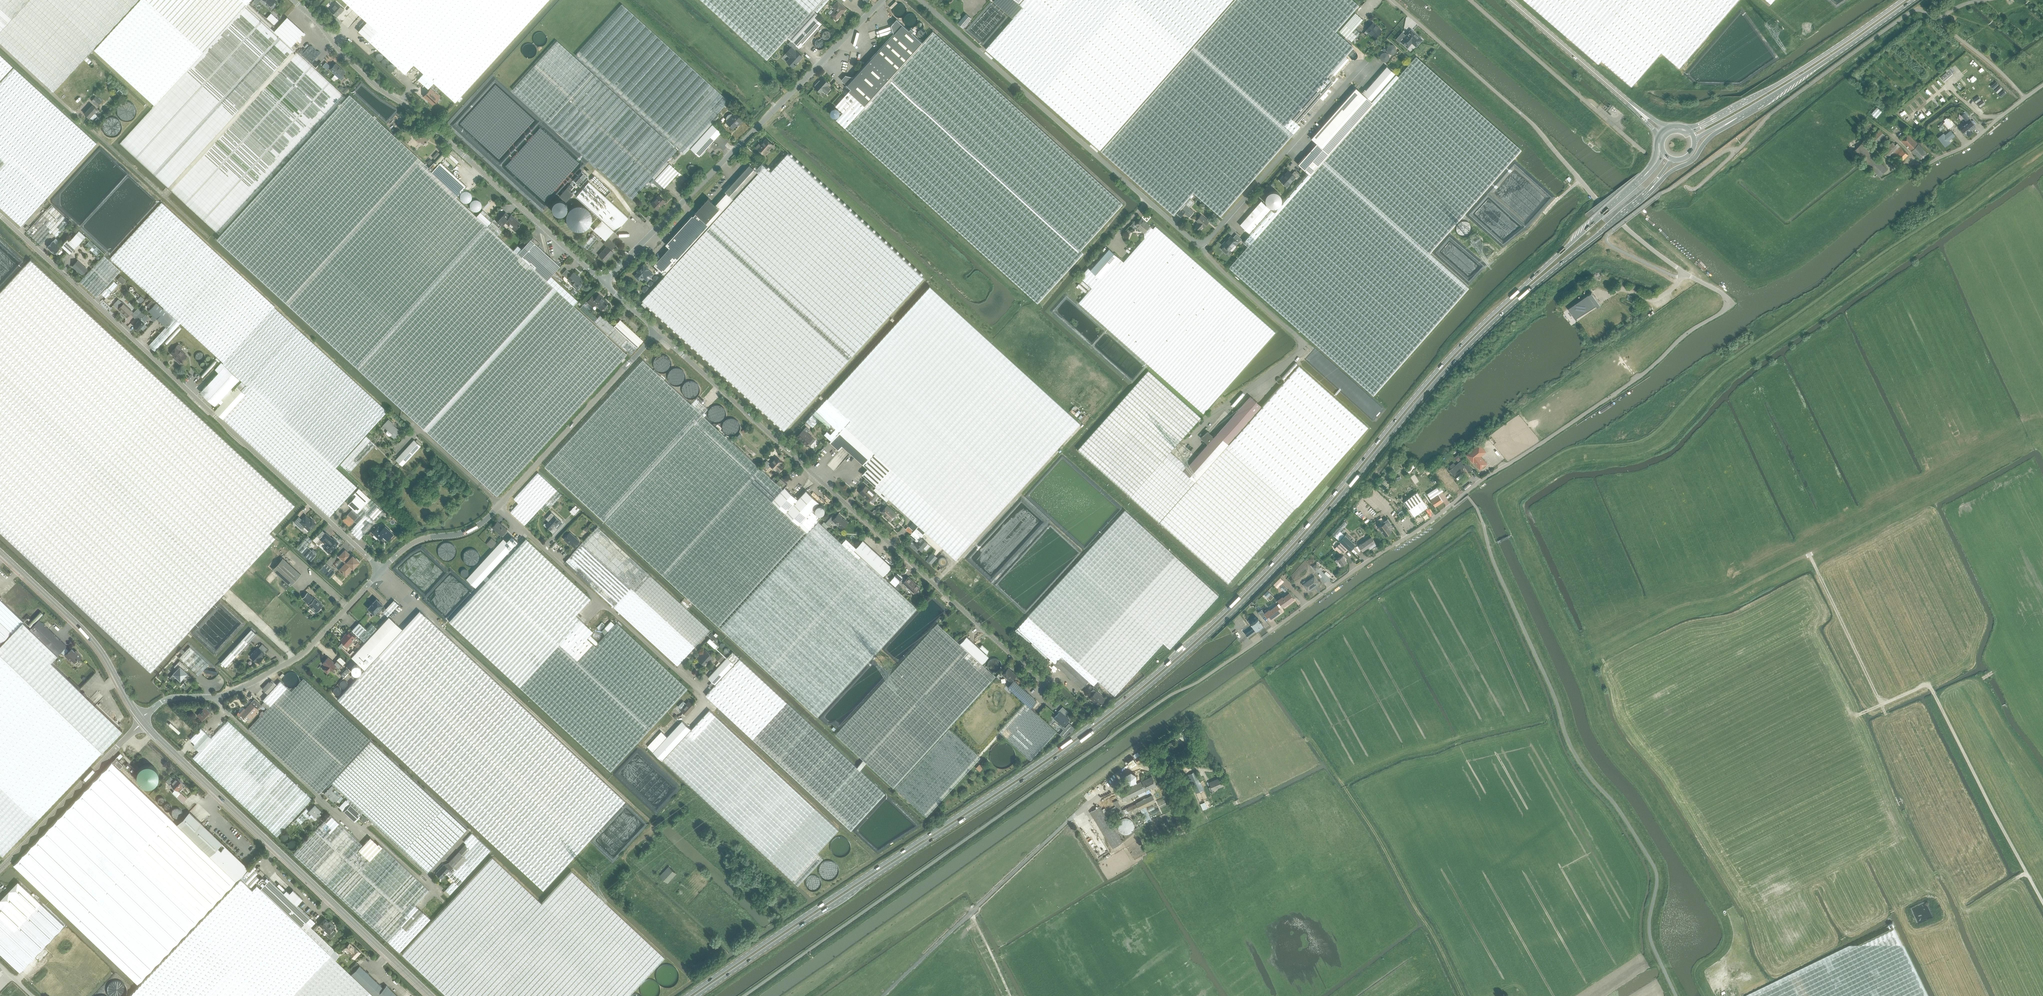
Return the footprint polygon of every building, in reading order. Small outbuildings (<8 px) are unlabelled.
[(53,91),(137,0),(0,0),(0,42),(53,91)] [(94,50),(131,83),(154,104),(246,5),(250,0),(140,0),(131,9),(94,50)] [(339,4),(342,0),(341,0),(337,0),(336,1),(337,1),(330,9),(337,16),(341,11),(342,11),(344,9),(339,4)] [(346,3),(352,8),(353,9),(358,4),(365,10),(360,16),(364,20),(366,21),(369,18),(385,32),(382,35),(377,31),(368,40),(385,56),(435,0),(343,0),(346,3)] [(385,56),(405,74),(413,64),(423,73),(433,82),(455,102),(484,70),(548,0),(435,0),(385,56)] [(798,47),(793,42),(815,18),(814,17),(817,13),(814,10),(815,10),(817,12),(828,0),(702,0),(767,59),(787,37),(791,40),(788,44),(791,47),(795,50),(798,47)] [(838,1),(832,7),(835,9),(833,11),(831,10),(828,13),(830,14),(830,15),(832,17),(832,18),(833,18),(834,18),(836,20),(846,9),(841,4),(844,1),(843,0),(836,0),(838,1)] [(986,49),(1042,98),(1100,149),(1182,56),(1186,51),(1128,0),(1022,0),(1019,3),(1023,7),(1013,18),(986,49)] [(993,1),(1010,16),(1013,18),(1023,7),(1019,3),(1022,0),(1003,0),(1002,1),(1000,0),(994,0),(993,1)] [(1102,150),(1174,214),(1194,192),(1220,216),(1301,125),(1298,122),(1334,81),(1328,76),(1354,46),(1336,30),(1359,5),(1353,0),(1234,0),(1102,150)] [(1186,51),(1232,0),(1128,0),(1186,51)] [(1632,85),(1661,52),(1679,68),(1738,0),(1525,0),(1598,63),(1601,60),(1631,86),(1632,85)] [(634,108),(682,152),(684,154),(690,148),(711,124),(718,117),(716,114),(728,101),(688,64),(650,30),(621,4),(598,30),(575,55),(634,108)] [(271,13),(267,17),(274,24),(278,20),(271,13)] [(1355,13),(1339,31),(1347,37),(1355,28),(1363,19),(1355,13)] [(963,20),(959,25),(964,29),(972,20),(967,15),(963,20)] [(287,17),(274,31),(291,46),(304,32),(287,17)] [(361,27),(358,31),(368,40),(377,31),(382,35),(385,32),(369,18),(366,21),(364,20),(359,25),(361,27)] [(798,47),(799,48),(821,24),(815,18),(793,42),(798,47)] [(843,112),(836,120),(845,127),(922,42),(912,33),(913,31),(911,28),(909,30),(897,19),(891,25),(894,33),(853,77),(846,75),(841,80),(851,89),(843,97),(842,98),(839,101),(836,105),(843,112)] [(1382,30),(1373,22),(1366,30),(1368,33),(1369,32),(1376,37),(1382,30)] [(1355,28),(1347,37),(1351,41),(1359,32),(1355,28)] [(1422,40),(1411,30),(1401,41),(1407,47),(1412,42),(1416,46),(1422,40)] [(932,31),(922,42),(845,127),(1035,300),(1038,302),(1083,252),(1080,250),(1123,203),(1065,152),(932,31)] [(557,40),(512,89),(596,165),(632,198),(644,185),(646,188),(652,182),(669,163),(667,161),(676,150),(636,113),(557,40)] [(791,47),(786,53),(790,57),(786,61),(793,67),(795,65),(796,65),(796,64),(798,62),(797,61),(801,56),(795,50),(791,47)] [(12,66),(0,54),(0,79),(12,66)] [(1230,267),(1229,267),(1305,335),(1373,395),(1376,392),(1380,388),(1384,383),(1388,379),(1392,374),(1396,369),(1402,364),(1407,358),(1411,353),(1416,347),(1422,340),(1427,334),(1432,328),(1437,324),(1441,319),(1446,314),(1451,308),(1454,304),(1457,301),(1461,296),(1466,291),(1469,288),(1430,253),(1513,159),(1522,149),(1498,128),(1428,66),(1416,56),(1398,76),(1310,175),(1308,173),(1274,212),(1271,209),(1249,233),(1250,234),(1243,242),(1248,246),(1230,267)] [(330,70),(339,78),(342,80),(344,77),(342,75),(345,72),(336,64),(330,70)] [(5,162),(0,167),(0,207),(21,227),(56,188),(98,143),(58,107),(14,66),(0,81),(0,157),(5,162)] [(1387,66),(1363,93),(1356,87),(1310,138),(1316,143),(1298,164),(1308,173),(1310,175),(1398,76),(1387,66)] [(1949,70),(1941,77),(1943,80),(1951,73),(1949,70)] [(423,73),(418,79),(428,88),(433,82),(423,73)] [(816,86),(815,87),(821,92),(823,90),(826,93),(830,88),(827,85),(829,83),(823,78),(818,83),(817,83),(815,85),(816,86)] [(341,85),(338,88),(344,94),(348,89),(346,86),(344,88),(341,85)] [(433,104),(440,96),(431,88),(424,95),(433,104)] [(219,236),(216,239),(331,344),(358,368),(497,496),(511,481),(528,461),(531,458),(626,354),(573,305),(577,300),(550,276),(546,280),(513,250),(512,249),(496,235),(501,230),(499,228),(491,221),(487,226),(476,216),(455,197),(457,195),(431,172),(431,171),(427,168),(429,166),(349,94),(346,97),(331,113),(311,136),(256,195),(254,197),(219,236)] [(97,106),(101,102),(95,96),(91,100),(97,106)] [(98,110),(92,105),(85,113),(89,117),(93,120),(97,115),(95,113),(98,110)] [(1877,107),(1871,113),(1876,118),(1882,111),(1877,107)] [(1963,114),(1961,115),(1966,121),(1970,118),(1965,112),(1963,114)] [(733,115),(731,114),(730,114),(729,114),(728,115),(727,116),(726,117),(726,118),(725,119),(727,121),(726,122),(732,128),(737,122),(738,123),(742,119),(735,113),(733,115)] [(1971,120),(1961,128),(1966,135),(1966,134),(1967,136),(1973,131),(1972,130),(1976,126),(1971,120)] [(720,132),(711,124),(690,148),(698,156),(720,132)] [(1877,142),(1885,135),(1880,130),(1872,138),(1877,142)] [(413,137),(419,142),(420,141),(423,144),(425,142),(425,143),(428,140),(424,136),(419,131),(414,136),(413,137)] [(1943,133),(1938,137),(1945,146),(1950,142),(1949,140),(1955,135),(1951,131),(1945,135),(1943,133)] [(414,136),(411,133),(406,138),(409,142),(413,137),(414,136)] [(1920,161),(1927,154),(1907,133),(1900,140),(1920,161)] [(1921,146),(1925,142),(1919,137),(1916,140),(1918,141),(1917,142),(1921,146)] [(764,155),(772,146),(765,139),(760,145),(759,144),(756,148),(764,155)] [(1900,163),(1908,155),(1897,143),(1895,145),(1892,142),(1882,153),(1888,159),(1892,155),(1900,163)] [(1880,177),(1887,170),(1861,144),(1854,151),(1880,177)] [(663,277),(643,299),(665,319),(688,341),(760,407),(784,430),(827,382),(852,354),(923,277),(907,262),(882,240),(788,153),(771,170),(765,165),(763,163),(756,170),(759,173),(734,200),(663,277)] [(466,186),(440,162),(433,170),(459,193),(466,186)] [(662,190),(664,188),(679,172),(669,163),(652,182),(662,190)] [(749,165),(725,191),(734,200),(759,173),(756,170),(749,165)] [(582,171),(574,180),(580,185),(588,177),(582,171)] [(1297,178),(1300,175),(1294,171),(1292,174),(1289,171),(1284,176),(1283,176),(1280,180),(1287,186),(1295,177),(1297,178)] [(615,231),(628,217),(588,180),(575,195),(615,231)] [(570,184),(559,196),(566,201),(576,190),(570,184)] [(492,200),(494,199),(490,195),(489,196),(484,191),(478,197),(487,205),(491,201),(492,201),(493,200),(492,200)] [(731,197),(727,193),(716,204),(709,197),(696,212),(696,213),(694,216),(693,215),(666,244),(670,248),(652,267),(662,276),(668,270),(710,225),(727,207),(724,205),(731,197)] [(665,200),(659,195),(651,203),(657,209),(661,205),(661,204),(665,200)] [(1190,199),(1186,204),(1190,208),(1194,203),(1190,199)] [(1240,224),(1249,233),(1271,209),(1261,200),(1240,224)] [(110,257),(109,258),(131,278),(164,307),(180,323),(199,340),(223,362),(222,363),(240,379),(242,381),(237,386),(246,394),(223,418),(249,442),(271,463),(329,516),(331,514),(357,486),(335,466),(358,442),(387,411),(361,386),(331,358),(325,353),(280,311),(245,279),(218,253),(189,226),(186,225),(161,201),(134,230),(131,234),(129,236),(110,257)] [(32,237),(40,245),(52,232),(57,237),(70,222),(51,205),(26,232),(32,237)] [(1181,209),(1189,216),(1192,213),(1185,206),(1181,209)] [(482,209),(476,216),(487,226),(491,221),(493,219),(482,209)] [(510,215),(509,216),(505,212),(496,221),(501,226),(505,222),(514,230),(520,223),(516,219),(515,219),(510,215)] [(1204,227),(1209,221),(1201,215),(1196,220),(1198,222),(1195,226),(1200,230),(1203,226),(1204,227)] [(1150,226),(1144,220),(1144,219),(1143,219),(1142,219),(1141,218),(1137,223),(1134,221),(1130,226),(1134,229),(1137,228),(1137,230),(1138,231),(1141,231),(1141,230),(1144,232),(1150,226)] [(1150,226),(1144,232),(1144,238),(1123,261),(1119,257),(1092,287),(1079,302),(1203,413),(1275,332),(1155,226),(1153,228),(1150,226)] [(79,230),(76,233),(83,239),(86,236),(79,230)] [(70,253),(83,239),(76,233),(70,240),(68,238),(61,245),(70,253)] [(598,238),(593,233),(582,245),(587,249),(598,238)] [(1236,245),(1242,239),(1236,234),(1233,237),(1231,236),(1228,238),(1228,239),(1226,241),(1225,240),(1222,244),(1229,251),(1235,244),(1236,245)] [(518,245),(513,250),(546,280),(550,276),(559,265),(538,246),(540,243),(533,236),(531,239),(529,237),(524,243),(522,246),(520,248),(518,245)] [(55,253),(55,252),(57,254),(62,248),(57,244),(59,241),(56,238),(53,241),(53,240),(47,246),(55,253)] [(613,251),(611,250),(616,245),(608,238),(604,242),(607,246),(599,254),(605,260),(613,251)] [(90,240),(85,245),(97,255),(101,250),(90,240)] [(1082,279),(1092,287),(1119,257),(1109,249),(1082,279)] [(96,297),(120,270),(104,256),(92,269),(80,282),(96,297)] [(1,532),(150,671),(275,537),(271,533),(296,506),(131,351),(31,257),(0,291),(0,533),(1,532)] [(82,274),(87,269),(78,260),(72,266),(79,272),(79,271),(82,274)] [(647,280),(653,273),(643,264),(637,271),(638,272),(635,275),(639,279),(642,275),(647,280)] [(577,286),(579,288),(580,288),(581,287),(581,286),(582,285),(582,284),(580,282),(583,280),(577,275),(573,272),(571,274),(566,269),(562,273),(565,276),(567,278),(577,286)] [(555,272),(552,275),(561,282),(563,280),(555,272)] [(106,298),(118,285),(113,280),(101,293),(106,298)] [(836,389),(816,411),(832,425),(829,428),(828,429),(832,432),(830,434),(827,431),(824,434),(831,441),(845,426),(891,468),(875,486),(876,487),(877,488),(889,499),(893,502),(894,503),(914,521),(918,525),(926,532),(956,559),(986,525),(1010,500),(1055,450),(1062,442),(1080,423),(930,286),(860,363),(836,389)] [(1600,304),(1592,292),(1568,308),(1575,318),(1596,305),(1597,307),(1600,304)] [(607,305),(605,303),(607,301),(604,298),(603,299),(598,294),(595,297),(592,295),(586,301),(592,306),(595,303),(596,304),(597,304),(601,308),(602,307),(604,309),(605,308),(606,307),(607,305)] [(118,299),(114,304),(118,308),(118,309),(127,317),(130,313),(131,312),(133,311),(131,310),(123,302),(123,303),(118,299)] [(589,309),(592,306),(586,301),(579,308),(630,355),(643,340),(620,318),(613,325),(600,313),(597,317),(589,309)] [(164,307),(163,308),(156,302),(153,306),(148,311),(166,327),(149,345),(154,351),(180,323),(164,307)] [(133,311),(131,312),(133,313),(136,316),(142,311),(138,307),(134,312),(133,311)] [(139,319),(134,325),(138,329),(140,327),(143,329),(147,326),(145,324),(148,322),(147,321),(146,320),(146,319),(148,317),(142,311),(136,316),(139,319)] [(180,363),(187,356),(180,349),(182,347),(178,344),(171,352),(177,358),(176,360),(180,363)] [(604,521),(677,442),(708,408),(696,398),(691,404),(643,360),(545,466),(604,521)] [(218,372),(200,391),(215,405),(218,401),(221,404),(219,406),(214,410),(219,415),(223,419),(223,418),(246,394),(237,386),(233,391),(231,389),(240,379),(222,363),(221,362),(215,369),(218,372)] [(1084,442),(1077,449),(1097,466),(1129,496),(1224,580),(1228,583),(1254,554),(1298,505),(1341,456),(1368,426),(1324,388),(1320,384),(1313,378),(1299,365),(1263,406),(1229,444),(1221,453),(1196,481),(1183,470),(1187,466),(1171,452),(1179,442),(1201,417),(1191,408),(1148,370),(1130,391),(1118,404),(1115,407),(1084,442)] [(1251,395),(1187,466),(1183,470),(1196,481),(1221,453),(1229,444),(1263,406),(1251,395)] [(727,413),(727,412),(727,410),(726,409),(725,407),(724,406),(722,406),(721,405),(719,405),(718,405),(716,405),(714,406),(713,407),(712,408),(711,410),(710,411),(710,413),(710,414),(711,416),(711,418),(712,419),(713,420),(715,421),(717,422),(719,422),(720,422),(722,421),(724,420),(725,419),(726,418),(727,417),(727,415),(727,413)] [(819,420),(812,414),(805,422),(812,428),(819,420)] [(776,483),(759,467),(720,430),(722,428),(717,423),(715,421),(714,422),(713,423),(704,415),(606,521),(662,574),(688,597),(719,625),(807,530),(774,499),(782,489),(776,483)] [(390,435),(393,438),(396,437),(396,435),(400,431),(392,423),(393,423),(388,419),(383,425),(387,430),(386,431),(386,433),(389,435),(390,435)] [(740,427),(740,426),(740,424),(739,422),(738,421),(737,420),(735,419),(733,419),(732,419),(730,419),(729,419),(727,420),(726,421),(725,423),(724,424),(724,426),(723,427),(723,429),(724,431),(725,432),(726,433),(727,434),(728,435),(730,436),(731,436),(733,436),(735,435),(736,435),(738,434),(739,432),(740,431),(740,429),(740,427)] [(842,446),(863,465),(864,465),(867,468),(862,474),(866,478),(869,481),(875,486),(891,468),(845,426),(831,441),(830,442),(838,450),(842,446)] [(802,441),(806,445),(807,443),(808,444),(808,443),(810,445),(815,440),(812,438),(806,432),(809,429),(806,427),(803,429),(797,436),(803,441),(802,441)] [(366,435),(340,463),(349,472),(376,444),(366,435)] [(420,445),(417,442),(414,439),(411,442),(395,459),(402,465),(420,445)] [(1467,455),(1473,462),(1474,461),(1480,469),(1487,464),(1481,456),(1486,452),(1480,444),(1467,455)] [(766,470),(770,465),(776,470),(779,472),(784,467),(783,466),(783,465),(782,465),(780,464),(782,462),(776,457),(770,464),(768,462),(763,468),(766,470)] [(1464,459),(1461,461),(1460,460),(1452,467),(1453,468),(1450,470),(1450,469),(1448,470),(1453,476),(1464,467),(1464,466),(1464,465),(1467,463),(1464,459)] [(1464,465),(1464,466),(1464,467),(1470,473),(1474,470),(1467,463),(1464,465)] [(1411,466),(1406,471),(1409,473),(1413,468),(1415,466),(1413,464),(1411,466)] [(518,503),(510,511),(525,524),(545,503),(548,505),(550,507),(562,494),(538,472),(514,499),(518,503)] [(816,519),(819,517),(811,510),(820,501),(804,487),(795,496),(785,487),(787,484),(781,477),(776,483),(782,489),(774,499),(807,530),(809,532),(810,533),(819,521),(816,519)] [(1440,485),(1427,493),(1430,499),(1437,495),(1443,491),(1440,485)] [(875,495),(866,486),(860,492),(865,497),(865,498),(869,502),(875,495)] [(346,502),(353,508),(362,517),(357,523),(350,531),(359,539),(363,535),(385,511),(383,509),(359,487),(357,489),(354,493),(356,495),(352,499),(350,497),(346,502)] [(877,488),(874,490),(884,499),(886,501),(889,499),(877,488)] [(1403,501),(1414,516),(1419,512),(1427,507),(1417,492),(1405,500),(1403,501)] [(1430,499),(1435,507),(1442,502),(1437,495),(1430,499)] [(828,508),(827,507),(827,506),(826,504),(824,503),(823,503),(822,503),(821,503),(820,503),(819,504),(818,505),(817,506),(817,508),(817,510),(818,511),(819,512),(820,513),(822,513),(824,513),(825,512),(826,512),(826,511),(827,510),(827,509),(828,508)] [(580,509),(576,505),(574,507),(570,511),(574,515),(580,509)] [(896,514),(887,505),(881,512),(886,517),(889,521),(896,514)] [(357,523),(362,517),(353,508),(343,519),(349,525),(354,520),(357,523)] [(1218,595),(1123,509),(1016,627),(1055,663),(1061,656),(1088,680),(1094,685),(1098,680),(1114,696),(1139,669),(1163,643),(1170,649),(1218,595)] [(554,525),(559,520),(552,513),(546,518),(549,521),(546,524),(553,532),(557,528),(554,525)] [(829,526),(834,521),(842,529),(848,522),(838,514),(834,518),(832,516),(825,523),(829,526)] [(303,528),(305,526),(309,530),(316,523),(311,519),(311,520),(306,515),(302,519),(299,517),(294,522),(301,528),(303,528)] [(1379,527),(1385,536),(1391,532),(1387,526),(1391,523),(1387,518),(1381,523),(1382,525),(1379,527)] [(501,535),(506,529),(503,525),(502,526),(497,521),(492,527),(501,535)] [(918,608),(898,590),(894,587),(883,576),(842,543),(827,529),(829,526),(825,523),(824,521),(821,524),(819,521),(810,533),(809,532),(722,628),(756,659),(818,717),(876,653),(918,608)] [(1332,535),(1339,541),(1347,549),(1348,549),(1350,551),(1355,545),(1342,533),(1345,530),(1343,528),(1347,523),(1344,521),(1332,535)] [(385,526),(381,529),(378,526),(372,532),(379,538),(381,536),(388,528),(385,526)] [(635,561),(597,526),(569,556),(589,575),(585,580),(625,616),(678,666),(710,630),(688,610),(681,603),(635,561)] [(381,536),(382,536),(383,536),(387,539),(393,533),(388,528),(381,536)] [(916,528),(910,535),(917,541),(923,534),(916,528)] [(322,530),(317,536),(320,538),(320,539),(324,542),(324,541),(327,544),(324,548),(325,548),(325,550),(327,552),(328,551),(329,552),(332,549),(338,542),(333,538),(332,539),(331,538),(326,533),(325,533),(322,530)] [(574,546),(579,540),(570,531),(564,538),(565,538),(564,539),(568,542),(569,541),(574,546)] [(307,546),(312,540),(307,535),(296,547),(311,560),(316,554),(307,546)] [(493,549),(466,579),(475,587),(483,578),(486,581),(489,578),(486,575),(517,542),(511,537),(506,542),(502,539),(493,549)] [(927,542),(921,537),(915,544),(921,550),(927,542)] [(1376,543),(1371,537),(1359,546),(1363,552),(1376,543)] [(611,621),(606,626),(601,631),(605,635),(595,646),(592,643),(577,660),(559,643),(580,620),(575,615),(590,598),(526,538),(489,578),(486,581),(449,621),(520,687),(611,771),(687,688),(616,623),(615,625),(611,621)] [(883,576),(891,567),(863,540),(856,547),(846,538),(842,543),(883,576)] [(490,539),(486,543),(491,548),(495,543),(490,539)] [(456,550),(456,549),(455,548),(455,546),(454,545),(453,543),(452,542),(450,542),(448,541),(446,541),(444,542),(442,542),(441,543),(440,545),(439,546),(439,548),(439,549),(439,551),(439,553),(440,554),(441,555),(442,556),(444,557),(445,558),(447,558),(449,558),(450,557),(451,557),(453,556),(454,554),(455,553),(455,551),(456,550)] [(1344,553),(1347,549),(1339,541),(1334,547),(1340,553),(1342,551),(1344,553)] [(353,567),(358,561),(353,556),(352,557),(350,555),(345,550),(341,555),(348,562),(340,570),(342,572),(343,573),(343,572),(346,574),(353,567)] [(932,553),(927,559),(932,563),(937,557),(932,553)] [(1347,562),(1342,555),(1337,559),(1342,565),(1347,562)] [(565,561),(565,562),(585,580),(589,575),(569,556),(565,561)] [(301,574),(283,557),(272,569),(290,585),(301,574)] [(947,563),(947,562),(947,560),(946,559),(945,558),(944,557),(942,557),(941,557),(940,557),(938,559),(937,559),(937,560),(936,562),(937,564),(938,566),(939,567),(940,567),(941,568),(942,568),(943,568),(944,567),(945,567),(946,566),(947,564),(947,563)] [(320,569),(330,578),(335,572),(326,563),(320,569)] [(898,573),(890,581),(895,586),(898,583),(903,577),(898,573)] [(1307,591),(1318,583),(1314,576),(1303,585),(1307,591)] [(898,583),(902,586),(904,584),(914,593),(916,594),(917,594),(918,593),(918,592),(918,591),(917,590),(920,587),(916,584),(916,585),(907,577),(906,579),(903,577),(898,583)] [(1278,587),(1284,581),(1280,577),(1274,583),(1278,587)] [(16,601),(22,594),(19,591),(18,591),(13,587),(8,593),(16,601)] [(307,592),(302,598),(309,604),(308,604),(316,612),(319,609),(319,610),(321,608),(320,607),(323,605),(315,597),(314,598),(307,592)] [(1280,604),(1282,606),(1282,607),(1294,599),(1289,593),(1283,598),(1282,596),(1280,597),(1279,596),(1276,598),(1280,604)] [(11,632),(12,632),(23,621),(0,598),(0,643),(11,632)] [(371,604),(368,608),(374,613),(383,604),(376,598),(373,602),(372,602),(373,602),(371,604),(371,603),(371,604)] [(394,599),(385,608),(390,613),(399,604),(394,599)] [(1282,611),(1277,605),(1268,612),(1267,611),(1265,613),(1262,609),(1258,612),(1262,617),(1265,615),(1270,621),(1273,619),(1272,618),(1282,611)] [(419,610),(402,629),(365,669),(337,699),(544,890),(626,801),(419,610)] [(606,626),(611,621),(602,613),(597,618),(606,626)] [(402,629),(389,616),(351,657),(365,669),(402,629)] [(958,633),(964,627),(953,617),(948,623),(958,633)] [(61,652),(64,655),(69,650),(65,647),(67,645),(39,619),(30,628),(57,655),(61,652)] [(1253,628),(1245,634),(1247,637),(1256,631),(1263,626),(1258,619),(1251,624),(1253,628)] [(587,638),(593,631),(580,620),(559,643),(577,660),(592,643),(587,638)] [(91,699),(91,700),(85,695),(51,662),(57,655),(30,628),(23,621),(12,632),(0,645),(0,851),(3,854),(122,729),(91,699)] [(359,623),(352,630),(357,634),(359,636),(364,641),(371,634),(366,629),(359,623)] [(372,623),(366,629),(371,634),(376,628),(376,627),(372,623)] [(995,676),(982,664),(969,653),(959,644),(938,624),(836,735),(863,760),(857,767),(860,770),(866,762),(894,787),(995,676)] [(256,634),(251,629),(221,662),(226,667),(256,634)] [(349,631),(340,639),(342,641),(347,646),(355,637),(357,638),(357,639),(359,636),(357,634),(352,630),(350,632),(349,631)] [(710,631),(708,634),(714,640),(717,637),(710,631)] [(989,657),(975,644),(967,636),(959,644),(969,653),(982,664),(989,657)] [(258,647),(250,656),(256,661),(257,661),(258,662),(261,658),(260,657),(264,653),(264,652),(267,648),(262,644),(259,647),(258,647)] [(180,657),(198,675),(209,664),(190,646),(180,657)] [(71,648),(64,656),(70,661),(72,659),(74,662),(77,658),(78,659),(81,657),(80,657),(82,656),(77,652),(76,653),(71,648)] [(711,660),(714,657),(705,649),(699,657),(698,657),(697,658),(704,664),(707,661),(708,661),(708,660),(709,658),(711,660)] [(708,677),(713,681),(709,685),(712,688),(740,658),(733,652),(728,657),(708,677)] [(721,662),(725,658),(720,653),(716,658),(721,662)] [(1061,656),(1055,663),(1055,664),(1081,688),(1088,680),(1061,656)] [(334,663),(328,657),(323,663),(326,666),(323,669),(327,673),(330,670),(331,670),(335,665),(339,669),(342,665),(336,660),(334,663)] [(1000,664),(1000,663),(1000,661),(999,660),(998,659),(997,659),(996,658),(995,657),(993,657),(992,658),(990,658),(989,659),(988,660),(987,661),(987,662),(987,663),(986,665),(987,666),(987,668),(988,668),(989,670),(990,670),(991,671),(992,671),(994,671),(996,671),(997,670),(998,669),(999,668),(1000,667),(1000,666),(1000,664)] [(857,767),(791,706),(740,658),(712,688),(706,695),(715,704),(851,830),(885,793),(860,770),(857,767)] [(174,666),(177,669),(169,677),(178,677),(180,680),(183,677),(191,677),(182,668),(185,665),(180,660),(174,666)] [(216,670),(215,668),(215,667),(214,666),(212,665),(211,665),(209,665),(208,665),(207,666),(206,667),(206,668),(205,670),(206,672),(207,673),(207,674),(208,675),(210,675),(212,675),(213,674),(214,674),(215,673),(215,672),(216,670)] [(349,671),(347,668),(340,675),(343,677),(349,671)] [(1011,681),(1016,675),(1013,671),(1012,672),(1008,668),(1003,674),(1011,681)] [(297,679),(297,678),(297,676),(296,675),(295,674),(294,673),(293,673),(292,672),(291,672),(289,672),(288,672),(286,673),(285,674),(284,675),(284,676),(283,678),(283,679),(283,680),(283,682),(284,683),(285,684),(286,685),(287,686),(288,686),(290,686),(291,686),(292,686),(294,685),(295,685),(296,683),(297,682),(297,681),(297,679)] [(287,687),(270,706),(267,709),(259,717),(249,728),(288,765),(317,791),(321,792),(327,786),(328,787),(331,783),(330,783),(370,740),(357,728),(332,704),(304,678),(292,692),(287,687)] [(264,701),(270,706),(287,687),(280,681),(276,685),(271,680),(269,682),(269,681),(262,688),(268,693),(263,699),(264,701)] [(1030,708),(1037,700),(1014,680),(1008,687),(1025,703),(1030,708)] [(1096,701),(1095,702),(1094,703),(1098,707),(1101,704),(1102,703),(1105,699),(1093,689),(1091,691),(1094,694),(1091,697),(1096,701)] [(260,705),(253,699),(240,714),(243,717),(242,719),(244,721),(246,720),(249,722),(252,719),(249,717),(260,705)] [(262,703),(261,705),(263,706),(264,706),(266,708),(266,709),(267,709),(270,706),(264,701),(262,703)] [(689,701),(687,703),(681,709),(686,715),(688,713),(694,706),(689,701)] [(1030,761),(1054,734),(1056,732),(1030,708),(1025,703),(999,731),(1030,761)] [(205,707),(197,715),(203,720),(210,712),(210,711),(212,709),(207,704),(205,704),(204,706),(205,707)] [(1059,712),(1054,718),(1061,724),(1059,725),(1063,729),(1060,733),(1064,737),(1070,730),(1071,731),(1074,728),(1069,723),(1065,727),(1063,726),(1069,719),(1065,715),(1068,711),(1063,706),(1058,711),(1059,712)] [(691,729),(663,759),(731,822),(798,884),(824,856),(818,851),(840,828),(817,807),(789,782),(731,727),(713,710),(711,708),(694,726),(691,729)] [(228,720),(211,738),(199,751),(193,758),(237,798),(277,836),(305,806),(312,799),(228,720)] [(682,720),(677,726),(667,736),(661,731),(647,746),(653,751),(663,760),(691,729),(682,720)] [(211,738),(202,729),(200,727),(190,739),(192,741),(195,743),(193,745),(199,751),(211,738)] [(1190,743),(1196,737),(1185,727),(1181,731),(1187,737),(1185,739),(1190,743)] [(948,731),(895,788),(926,817),(979,759),(948,731)] [(330,783),(331,783),(347,798),(346,800),(361,814),(363,812),(427,872),(467,830),(443,808),(370,740),(330,783)] [(1138,762),(1143,759),(1138,752),(1133,756),(1138,762)] [(137,983),(177,942),(199,919),(134,856),(171,818),(113,763),(114,763),(116,765),(120,761),(116,757),(13,864),(137,983)] [(129,763),(126,766),(132,771),(135,768),(129,763)] [(159,779),(165,773),(159,767),(160,767),(156,763),(149,770),(159,779)] [(1135,777),(1135,776),(1135,775),(1134,774),(1134,773),(1132,772),(1131,771),(1129,771),(1128,771),(1127,772),(1126,772),(1125,773),(1124,775),(1123,776),(1123,777),(1123,778),(1124,779),(1124,780),(1125,781),(1126,782),(1127,783),(1128,783),(1129,783),(1131,783),(1133,782),(1134,781),(1135,780),(1135,779),(1135,777)] [(1196,793),(1204,790),(1196,771),(1188,775),(1196,793)] [(187,798),(179,791),(185,784),(176,776),(174,779),(170,776),(165,781),(174,790),(172,792),(177,796),(183,802),(187,798)] [(1149,789),(1156,785),(1152,776),(1119,792),(1123,801),(1138,794),(1139,796),(1143,794),(1142,792),(1145,791),(1147,794),(1150,792),(1149,789)] [(1213,790),(1224,785),(1220,777),(1209,782),(1211,786),(1208,787),(1211,794),(1214,792),(1213,790)] [(337,795),(331,790),(334,787),(332,785),(324,793),(334,803),(339,797),(341,795),(339,793),(337,795)] [(1151,820),(1145,806),(1155,801),(1152,795),(1136,803),(1136,804),(1126,808),(1128,813),(1130,817),(1133,816),(1132,815),(1140,811),(1139,809),(1140,809),(1146,822),(1151,820)] [(346,800),(345,800),(339,807),(354,821),(361,814),(346,800)] [(314,805),(309,810),(307,813),(309,815),(311,813),(316,818),(320,815),(318,813),(320,810),(314,805)] [(1113,848),(1122,842),(1099,806),(1090,812),(1113,848)] [(309,810),(306,808),(294,821),(296,824),(298,821),(301,823),(309,815),(307,813),(309,810)] [(189,811),(177,824),(171,818),(134,856),(199,919),(248,868),(189,811)] [(388,942),(399,952),(430,919),(415,905),(429,890),(381,846),(369,860),(358,850),(362,845),(330,814),(294,853),(342,899),(388,942)] [(1118,825),(1118,826),(1118,828),(1118,829),(1119,830),(1120,831),(1121,832),(1122,833),(1123,834),(1124,834),(1126,834),(1127,834),(1129,834),(1130,833),(1131,832),(1132,831),(1133,830),(1133,829),(1134,828),(1134,826),(1134,825),(1134,823),(1133,822),(1132,821),(1131,820),(1130,819),(1129,818),(1128,818),(1127,818),(1125,818),(1124,818),(1122,818),(1121,819),(1120,820),(1119,821),(1118,822),(1118,823),(1118,825)] [(289,837),(289,836),(289,835),(288,833),(286,832),(284,831),(283,831),(282,832),(280,833),(280,834),(279,835),(278,837),(279,839),(279,840),(280,841),(281,841),(282,842),(283,842),(284,842),(285,842),(286,842),(288,841),(289,839),(289,837)] [(449,869),(445,872),(447,874),(447,875),(453,880),(445,889),(450,894),(490,850),(479,840),(472,833),(463,843),(465,845),(469,849),(464,854),(466,857),(455,869),(449,862),(446,866),(449,869)] [(369,860),(381,846),(382,846),(378,843),(377,844),(370,837),(362,845),(358,850),(369,860)] [(298,845),(297,844),(297,843),(296,841),(296,840),(294,840),(293,839),(292,839),(291,839),(290,840),(289,841),(287,842),(287,843),(287,844),(287,845),(287,847),(288,848),(289,849),(290,850),(292,850),(293,850),(294,850),(296,848),(297,847),(297,846),(298,845)] [(465,845),(459,851),(458,851),(448,862),(449,862),(455,869),(466,857),(464,854),(469,849),(465,845)] [(664,958),(572,871),(542,903),(493,857),(402,953),(448,995),(629,995),(664,958)] [(446,866),(444,864),(436,873),(441,877),(445,872),(449,869),(446,866)] [(676,874),(674,872),(670,868),(668,866),(658,877),(661,880),(662,878),(668,883),(676,874)] [(265,875),(257,884),(260,887),(269,878),(265,875)] [(261,887),(260,888),(301,927),(330,954),(334,950),(306,922),(310,917),(297,905),(303,898),(293,889),(290,892),(286,889),(284,892),(269,878),(261,887)] [(129,995),(290,995),(330,954),(301,927),(260,888),(257,885),(252,889),(241,879),(129,995)] [(0,900),(0,919),(14,932),(41,902),(32,894),(18,881),(0,900)] [(436,913),(441,908),(436,903),(436,904),(431,899),(429,901),(428,901),(427,902),(428,902),(426,904),(436,913)] [(20,971),(64,924),(41,902),(14,932),(0,919),(0,952),(20,971)] [(333,928),(335,926),(329,921),(328,922),(324,919),(319,924),(328,933),(327,934),(330,938),(335,932),(332,929),(333,928),(333,929),(333,928)] [(1754,995),(1927,995),(1894,928),(1792,976),(1754,995)] [(355,958),(360,952),(354,946),(354,947),(350,943),(344,948),(355,958)] [(290,995),(374,995),(351,974),(330,954),(290,995)] [(351,974),(374,995),(398,995),(386,985),(383,988),(360,965),(355,969),(353,971),(351,974)] [(670,975),(670,974),(669,972),(669,971),(668,970),(666,969),(665,968),(664,968),(662,967),(661,967),(659,968),(658,968),(656,969),(655,971),(654,972),(654,974),(654,975),(654,976),(654,978),(655,979),(656,981),(657,982),(658,983),(659,983),(661,983),(663,983),(665,983),(666,982),(668,981),(668,980),(669,978),(670,977),(670,975)] [(657,989),(657,988),(656,986),(656,985),(655,984),(653,982),(652,982),(650,981),(648,981),(646,981),(645,982),(644,983),(643,984),(642,985),(641,986),(641,988),(641,990),(641,991),(641,992),(642,994),(643,995),(644,995),(653,995),(655,995),(656,994),(656,992),(657,991),(657,989)]
